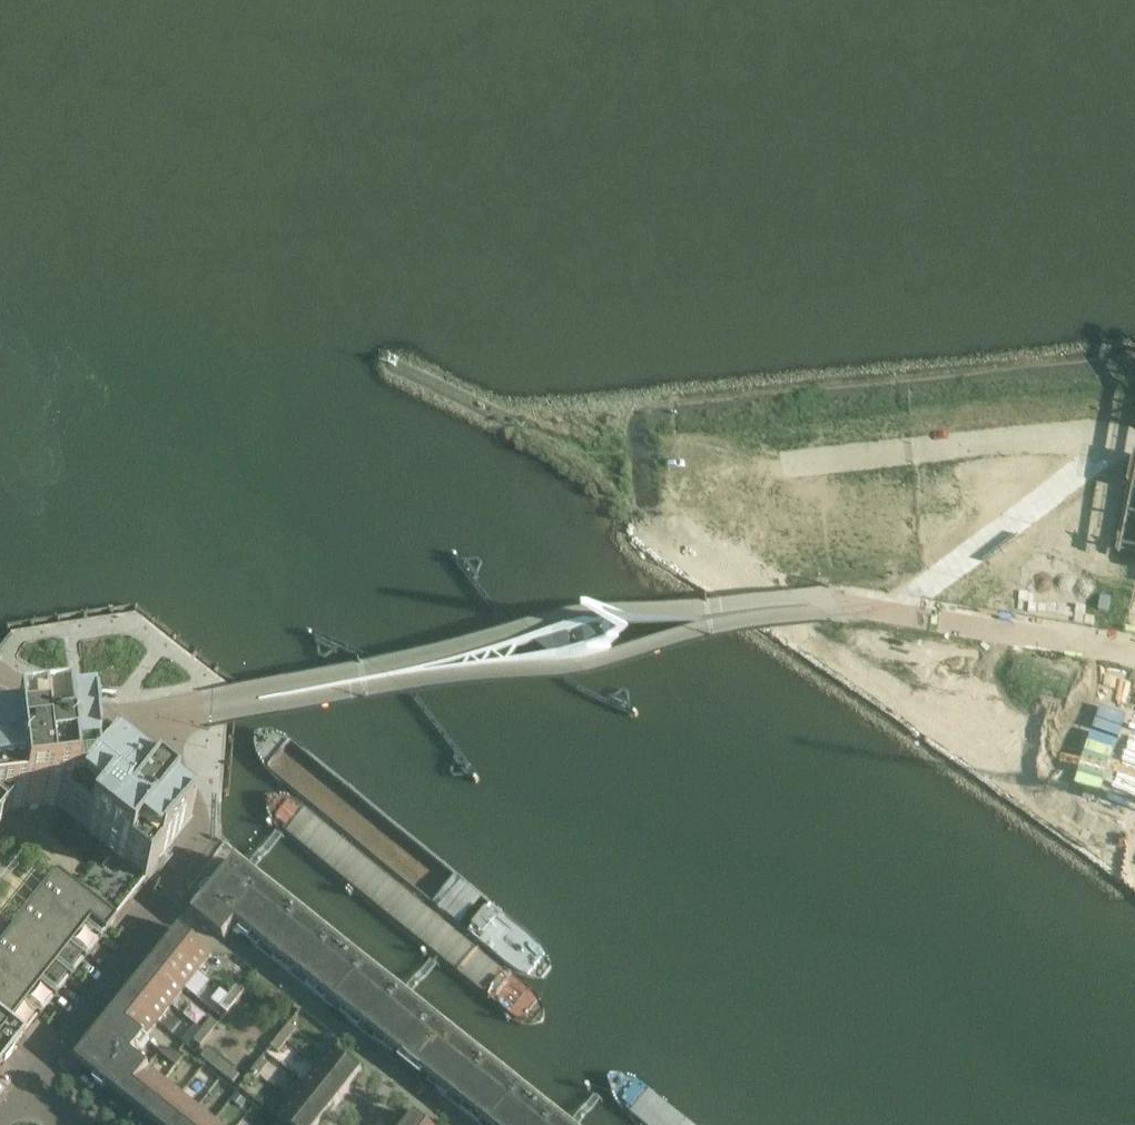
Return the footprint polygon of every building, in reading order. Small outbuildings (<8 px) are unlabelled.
[(1134,558),(1134,477),(1118,554),(1134,558)] [(602,619),(564,625),(565,631),(556,633),(545,636),(539,641),(536,644),(533,648),(536,651),(544,658),(548,661),(552,661),(552,663),(564,665),(564,663),(567,663),(573,670),(610,664),(602,619)] [(0,744),(0,818),(75,811),(95,785),(90,781),(85,734),(0,744)] [(75,811),(67,821),(145,882),(168,853),(189,826),(112,765),(95,785),(75,811)] [(30,1028),(35,1021),(44,1010),(113,923),(139,890),(145,882),(67,821),(75,811),(0,818),(0,1066),(30,1028)] [(196,911),(192,916),(224,940),(236,924),(385,1043),(378,1052),(397,1066),(406,1074),(434,1096),(441,1088),(488,1124),(565,1124),(443,1028),(235,862),(196,911)] [(198,972),(212,955),(180,930),(166,948),(198,972)] [(184,989),(198,972),(166,948),(153,964),(184,989)] [(171,1006),(184,989),(153,964),(140,981),(171,1006)] [(158,1023),(171,1006),(140,981),(126,998),(158,1023)] [(228,997),(236,1003),(245,992),(237,986),(228,997)] [(236,1003),(228,997),(220,1008),(227,1014),(236,1003)] [(145,1039),(158,1023),(126,998),(113,1014),(145,1039)] [(78,1063),(123,1098),(148,1067),(147,1067),(132,1055),(145,1039),(113,1014),(78,1059),(78,1063)] [(202,1030),(209,1036),(218,1025),(210,1019),(202,1030)] [(279,1037),(286,1043),(295,1032),(287,1026),(279,1037)] [(209,1036),(202,1030),(193,1041),(201,1047),(209,1036)] [(286,1043),(279,1037),(270,1048),(278,1054),(286,1043)] [(348,1092),(362,1075),(331,1050),(317,1067),(348,1092)] [(159,1053),(176,1067),(184,1056),(172,1053),(161,1051),(159,1053)] [(211,1067),(217,1059),(207,1051),(200,1058),(211,1067)] [(217,1059),(211,1067),(222,1075),(228,1068),(217,1059)] [(252,1071),(260,1077),(268,1066),(261,1060),(252,1071)] [(123,1098),(140,1112),(165,1081),(148,1067),(123,1098)] [(335,1109),(348,1092),(317,1067),(303,1084),(335,1109)] [(228,1068),(222,1075),(233,1084),(239,1076),(228,1068)] [(260,1077),(252,1071),(244,1081),(251,1087),(260,1077)] [(156,1124),(157,1124),(181,1094),(165,1081),(140,1112),(156,1124)] [(335,1109),(303,1084),(290,1101),(321,1124),(322,1124),(335,1109)] [(181,1094),(157,1124),(184,1124),(198,1107),(181,1094)] [(237,1095),(232,1101),(241,1108),(246,1102),(237,1095)] [(279,1121),(284,1124),(321,1124),(290,1101),(276,1118),(279,1121)] [(215,1121),(198,1107),(184,1124),(211,1124),(215,1121)] [(415,1117),(408,1124),(425,1124),(415,1117)]
